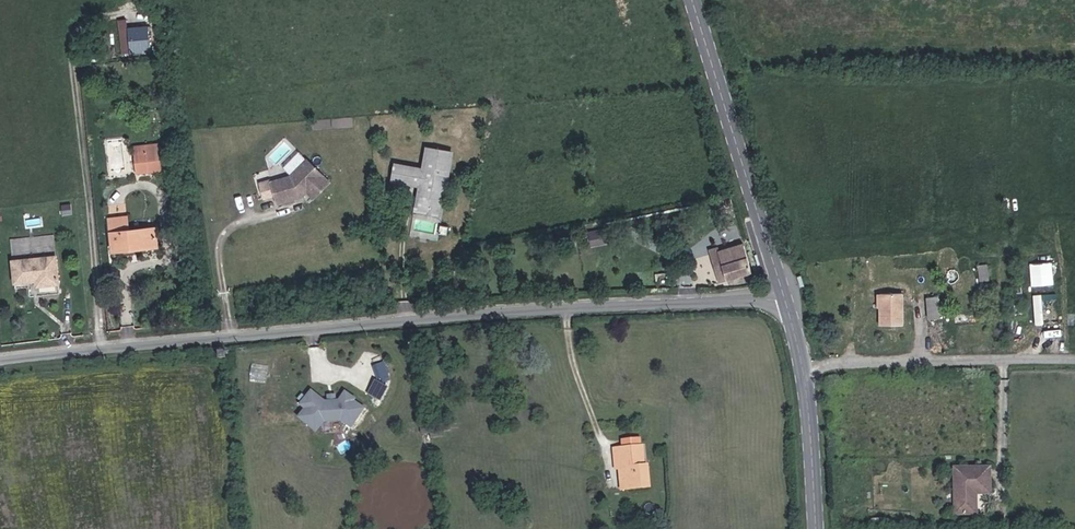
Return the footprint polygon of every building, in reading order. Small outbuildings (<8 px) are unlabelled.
[(124,19),(116,19),(119,52),(127,51),(124,25),(124,19)] [(124,25),(127,51),(147,49),(145,23),(124,25)] [(118,141),(120,169),(146,166),(143,139),(118,141)] [(443,161),(420,157),(416,178),(413,191),(409,213),(432,217),(443,161)] [(285,180),(266,186),(272,208),(297,202),(302,197),(309,203),(324,185),(300,163),(285,180)] [(396,188),(399,174),(390,172),(387,186),(396,188)] [(416,178),(399,174),(396,188),(413,191),(416,178)] [(105,229),(125,227),(124,212),(104,214),(105,229)] [(432,217),(409,213),(408,219),(430,223),(432,217)] [(151,224),(125,227),(105,229),(107,250),(153,246),(151,224)] [(606,228),(589,229),(590,245),(607,244),(606,228)] [(29,253),(27,237),(10,239),(12,255),(29,253)] [(731,251),(706,258),(715,286),(740,279),(731,251)] [(708,288),(715,286),(706,258),(705,255),(698,257),(708,288)] [(45,257),(4,260),(6,282),(27,279),(28,287),(47,285),(45,257)] [(1053,262),(1031,262),(1031,284),(1053,284),(1053,262)] [(988,263),(979,263),(979,279),(988,279),(988,263)] [(868,330),(892,329),(890,286),(872,287),(873,309),(868,308),(868,330)] [(1034,293),(1034,323),(1043,323),(1043,293),(1034,293)] [(926,317),(940,317),(940,295),(927,295),(926,317)] [(302,408),(295,416),(316,433),(329,415),(348,430),(366,406),(344,389),(332,404),(310,386),(297,404),(302,408)] [(612,453),(632,451),(632,442),(611,444),(612,453)] [(637,493),(632,451),(612,453),(605,454),(606,472),(613,471),(615,495),(637,493)] [(978,493),(991,493),(992,465),(953,464),(952,514),(977,515),(978,493)] [(608,496),(615,495),(613,471),(606,472),(608,496)]
